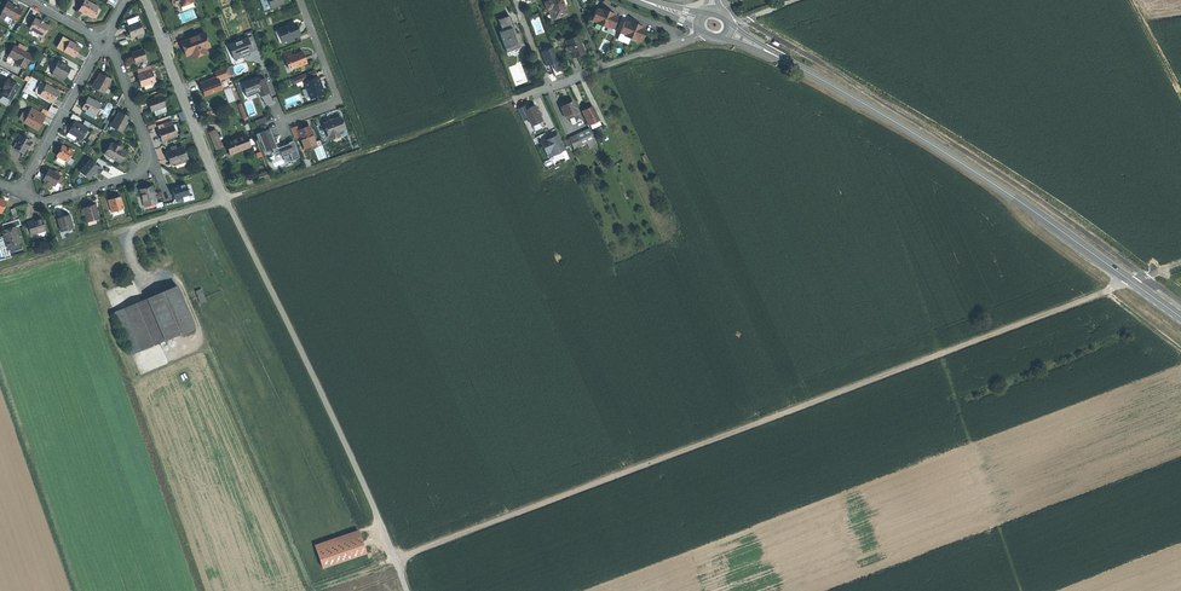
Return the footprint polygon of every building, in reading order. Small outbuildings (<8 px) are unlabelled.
[(268,0),(263,0),(266,8),(271,6),(268,0)] [(563,0),(551,0),(545,2),(548,10),(552,8),(555,18),(568,14),(563,0)] [(97,7),(85,1),(79,11),(91,18),(94,13),(97,7)] [(15,7),(7,3),(2,13),(12,19),(17,21),(23,11),(15,7)] [(194,9),(180,13),(183,22),(197,17),(194,9)] [(597,9),(592,20),(597,22),(597,23),(608,28),(609,27),(613,29),(618,17),(613,15),(610,14),(611,12),(606,10),(605,12),(602,11),(597,9)] [(0,18),(9,23),(12,19),(2,13),(0,18)] [(515,28),(510,16),(499,20),(503,31),(500,32),(508,53),(525,46),(520,33),(517,34),(515,28)] [(27,25),(31,27),(35,20),(31,17),(27,25)] [(42,23),(35,19),(35,20),(31,27),(30,29),(42,36),(48,26),(42,23)] [(295,21),(280,27),(285,40),(300,34),(297,28),(295,21)] [(132,38),(138,36),(142,34),(144,33),(140,22),(128,27),(130,33),(132,38)] [(625,22),(620,33),(625,35),(625,36),(636,41),(637,40),(641,42),(646,30),(641,28),(638,27),(639,25),(634,23),(633,25),(630,24),(625,22)] [(206,49),(211,47),(205,33),(182,42),(184,49),(187,56),(192,54),(194,59),(208,53),(206,49)] [(236,41),(228,44),(231,51),(232,51),(234,58),(242,55),(242,54),(249,51),(250,52),(250,51),(258,48),(253,35),(237,41),(236,41)] [(579,56),(585,53),(578,36),(565,40),(568,48),(570,52),(572,58),(579,56)] [(64,51),(69,40),(63,37),(57,47),(64,51)] [(81,46),(69,40),(64,51),(75,57),(78,52),(81,46)] [(32,56),(14,46),(9,56),(16,61),(15,63),(20,66),(25,69),(32,56)] [(214,46),(211,47),(206,49),(208,53),(209,55),(216,52),(214,46)] [(554,47),(542,52),(547,65),(551,64),(553,63),(555,67),(553,68),(556,77),(564,74),(560,63),(554,47)] [(147,61),(143,50),(132,54),(134,60),(136,65),(147,61)] [(290,69),(308,62),(306,57),(303,50),(293,54),(291,50),(284,53),(290,69)] [(251,53),(250,51),(250,52),(249,51),(242,54),(242,55),(234,58),(235,59),(251,53)] [(59,62),(53,73),(65,80),(68,75),(71,69),(59,62)] [(150,66),(138,70),(140,76),(152,72),(150,66)] [(218,78),(219,81),(233,75),(229,67),(216,72),(218,78)] [(316,69),(295,77),(297,83),(308,78),(314,76),(318,75),(316,69)] [(152,72),(140,76),(139,76),(141,82),(143,87),(155,83),(152,72)] [(65,80),(53,73),(52,75),(64,82),(65,80)] [(111,82),(100,76),(96,82),(93,88),(104,94),(111,82)] [(259,76),(243,82),(245,89),(244,89),(247,95),(257,91),(256,90),(259,89),(260,91),(262,95),(271,92),(266,77),(261,79),(259,76)] [(315,78),(314,76),(308,78),(309,80),(306,81),(312,97),(324,92),(321,84),(318,76),(315,78)] [(223,89),(219,81),(218,78),(201,85),(203,91),(206,96),(223,89)] [(5,86),(3,89),(5,91),(2,96),(10,101),(18,86),(7,80),(5,86)] [(35,92),(40,95),(46,84),(41,81),(35,92)] [(46,84),(40,95),(53,102),(56,97),(59,91),(46,84)] [(2,96),(1,99),(0,100),(0,102),(7,106),(10,101),(2,96)] [(162,96),(150,100),(152,103),(150,104),(151,107),(152,110),(159,108),(166,105),(162,96)] [(83,109),(85,110),(95,116),(98,111),(102,104),(89,97),(86,103),(83,109)] [(581,119),(572,100),(566,103),(560,106),(566,118),(572,115),(575,121),(581,119)] [(518,109),(522,117),(527,114),(529,119),(532,126),(543,121),(539,113),(535,105),(528,109),(526,105),(518,109)] [(593,106),(583,111),(589,125),(591,125),(600,121),(600,120),(593,106)] [(32,108),(29,114),(25,121),(39,129),(43,122),(41,121),(42,120),(45,114),(32,108)] [(95,116),(85,110),(84,113),(96,120),(100,112),(98,111),(95,116)] [(25,121),(29,114),(24,111),(20,119),(25,121)] [(118,129),(117,130),(122,133),(128,123),(126,122),(128,120),(126,119),(125,118),(125,117),(119,113),(113,126),(118,129)] [(333,119),(325,122),(330,135),(330,134),(332,139),(346,134),(344,129),(347,128),(342,116),(333,119)] [(266,117),(256,120),(258,125),(268,121),(266,117)] [(70,131),(77,136),(82,138),(88,128),(76,120),(72,126),(69,131),(70,131)] [(601,125),(600,121),(591,125),(593,129),(601,125)] [(172,125),(176,136),(179,135),(180,133),(177,124),(175,124),(173,124),(172,125)] [(165,127),(161,129),(159,130),(161,135),(163,141),(176,136),(172,125),(165,127)] [(304,127),(298,130),(301,135),(304,145),(316,141),(310,125),(304,127)] [(295,137),(301,135),(298,130),(297,126),(292,128),(295,137)] [(579,132),(575,133),(581,145),(587,142),(595,139),(589,127),(579,132)] [(273,148),(278,146),(274,137),(273,138),(269,129),(271,129),(271,128),(257,134),(260,141),(262,140),(267,151),(273,148)] [(223,147),(216,130),(211,132),(217,149),(223,147)] [(75,139),(77,136),(70,131),(67,135),(75,139)] [(11,146),(14,147),(22,135),(18,133),(11,146)] [(569,137),(574,148),(581,145),(575,133),(569,137)] [(552,137),(541,142),(546,152),(550,150),(551,152),(553,156),(566,150),(558,134),(552,137)] [(22,135),(14,147),(25,153),(29,148),(32,141),(22,135)] [(251,146),(247,136),(236,140),(227,143),(231,154),(251,146)] [(597,144),(595,139),(587,142),(589,148),(597,144)] [(280,147),(278,146),(273,148),(275,153),(281,150),(283,155),(290,152),(294,160),(301,157),(294,140),(290,142),(290,143),(280,147)] [(113,142),(113,143),(107,154),(121,162),(124,156),(127,151),(119,147),(120,146),(113,142)] [(74,151),(63,145),(60,150),(57,155),(68,161),(74,151)] [(177,149),(172,151),(168,152),(170,159),(172,165),(175,164),(184,161),(187,160),(183,147),(177,149)] [(95,173),(99,168),(90,161),(80,173),(86,178),(88,176),(92,176),(93,174),(95,173)] [(100,167),(99,168),(95,173),(99,176),(104,170),(100,167)] [(45,182),(53,186),(55,187),(60,177),(49,171),(46,176),(43,181),(45,182)] [(177,199),(183,197),(189,195),(187,189),(188,189),(187,184),(178,186),(173,188),(176,199),(177,199)] [(141,190),(145,206),(159,203),(154,186),(147,188),(141,190)] [(163,195),(164,202),(173,201),(172,194),(163,195)] [(124,208),(121,196),(115,198),(109,200),(113,212),(124,208)] [(84,209),(86,214),(88,219),(99,216),(95,204),(89,206),(84,208),(84,209)] [(67,230),(74,228),(70,215),(64,216),(58,218),(62,232),(67,230)] [(28,223),(32,236),(47,231),(42,218),(35,220),(28,223)] [(3,226),(5,231),(16,228),(21,226),(19,220),(3,226)] [(5,238),(9,248),(22,243),(16,228),(5,231),(3,232),(5,238)] [(156,294),(174,336),(195,326),(176,285),(156,294)] [(207,300),(204,293),(198,296),(201,302),(207,300)] [(133,354),(174,336),(156,294),(114,313),(133,354)] [(366,552),(358,530),(315,545),(323,567),(366,552)]
